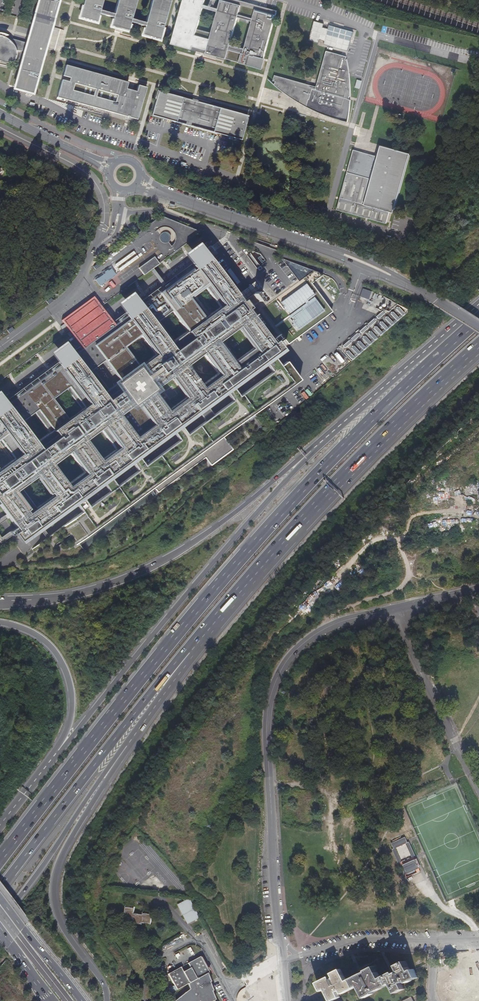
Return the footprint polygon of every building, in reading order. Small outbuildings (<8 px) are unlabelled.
[(28,34),(14,86),(33,91),(44,48),(42,47),(48,26),(50,27),(57,0),(37,0),(28,34)] [(78,18),(96,23),(99,14),(100,10),(102,0),(83,0),(78,18)] [(114,14),(113,17),(110,27),(127,32),(130,22),(131,19),(136,0),(117,0),(114,14)] [(145,23),(144,26),(141,36),(159,40),(170,0),(151,0),(145,23)] [(171,44),(191,49),(192,46),(206,50),(206,53),(260,69),(277,11),(250,3),(249,6),(247,6),(248,3),(238,0),(220,0),(218,9),(217,12),(211,33),(197,29),(203,7),(204,5),(205,0),(183,0),(171,44)] [(313,21),(309,40),(319,42),(319,39),(324,40),(323,44),(348,50),(353,31),(329,25),(328,28),(322,27),(323,23),(313,21)] [(46,41),(50,27),(48,26),(42,47),(44,48),(46,41)] [(0,62),(2,63),(5,64),(7,64),(9,64),(11,63),(13,62),(14,61),(15,60),(16,59),(16,57),(17,55),(16,53),(16,51),(15,49),(15,47),(14,45),(12,44),(11,42),(10,41),(8,40),(7,39),(6,38),(5,37),(3,36),(1,36),(0,35),(0,62)] [(350,103),(350,100),(349,99),(349,97),(350,97),(350,93),(350,89),(349,74),(348,64),(347,60),(345,60),(346,57),(326,51),(316,87),(311,85),(275,75),(273,81),(275,82),(274,85),(275,86),(281,90),(290,97),(298,102),(298,100),(305,102),(304,105),(312,110),(319,113),(332,118),(335,119),(343,121),(345,121),(348,122),(350,112),(350,103)] [(68,81),(61,80),(56,97),(127,117),(127,116),(128,116),(129,117),(137,120),(146,87),(137,85),(136,91),(126,89),(127,82),(65,65),(62,76),(69,78),(68,81)] [(247,116),(204,104),(197,102),(196,107),(190,105),(192,100),(158,91),(151,115),(174,122),(241,140),(247,116)] [(380,150),(377,158),(377,160),(365,205),(390,212),(393,213),(398,197),(400,189),(410,153),(381,145),(380,150)] [(361,156),(362,152),(353,150),(349,167),(352,168),(351,173),(347,172),(340,198),(345,199),(344,201),(340,200),(337,210),(386,223),(390,212),(365,205),(377,160),(375,160),(376,156),(367,154),(366,158),(361,156)] [(158,493),(202,460),(205,458),(211,466),(232,450),(223,437),(300,380),(286,361),(280,366),(274,357),(283,351),(276,340),(272,343),(269,339),(247,309),(260,299),(255,291),(241,301),(237,294),(210,259),(201,266),(199,262),(208,255),(201,246),(198,243),(184,254),(186,257),(190,263),(193,266),(166,286),(164,283),(152,268),(159,264),(153,256),(138,268),(143,275),(150,270),(161,285),(163,288),(141,305),(139,302),(133,295),(132,292),(117,303),(119,306),(124,313),(126,316),(114,325),(112,321),(107,315),(93,296),(61,320),(75,338),(80,345),(82,348),(74,354),(72,351),(67,344),(65,342),(50,353),(52,355),(57,362),(59,365),(7,404),(5,401),(0,394),(0,441),(13,458),(0,468),(0,507),(7,516),(18,531),(15,533),(22,544),(76,504),(81,512),(64,524),(78,543),(154,488),(158,493)] [(253,265),(256,263),(251,253),(248,255),(253,265)] [(258,270),(267,264),(261,256),(258,258),(262,264),(257,268),(258,270)] [(193,266),(190,263),(164,283),(166,286),(193,266)] [(287,343),(331,312),(313,286),(310,285),(311,282),(324,273),(294,265),(294,267),(290,269),(297,280),(303,280),(303,281),(306,281),(307,300),(303,300),(301,307),(301,298),(300,297),(298,302),(295,297),(295,305),(293,306),(292,309),(286,313),(285,316),(282,316),(271,316),(271,319),(276,319),(277,322),(272,322),(287,343)] [(226,271),(236,284),(239,282),(229,268),(226,271)] [(254,281),(237,294),(241,301),(255,291),(259,288),(254,281)] [(163,288),(161,285),(139,302),(141,305),(163,288)] [(362,289),(360,297),(368,300),(371,292),(362,289)] [(387,313),(383,309),(339,348),(350,360),(404,313),(396,305),(387,313)] [(126,316),(124,313),(112,321),(114,325),(126,316)] [(269,339),(272,343),(276,340),(279,338),(276,334),(269,339)] [(82,348),(80,345),(72,351),(74,354),(82,348)] [(5,401),(7,404),(59,365),(57,362),(5,401)] [(315,364),(308,369),(320,383),(326,378),(315,364)] [(144,443),(149,449),(159,441),(155,435),(144,443)] [(15,533),(18,531),(15,527),(9,532),(11,536),(15,533)] [(438,544),(426,547),(430,559),(441,556),(438,544)] [(408,842),(405,837),(391,843),(394,849),(392,849),(398,864),(400,863),(401,866),(405,875),(407,877),(420,871),(414,857),(416,856),(409,842),(408,842)] [(189,898),(178,904),(188,924),(200,917),(189,898)] [(151,924),(152,914),(143,913),(143,914),(134,913),(135,908),(126,907),(124,918),(133,919),(133,923),(142,924),(142,923),(151,924)] [(470,974),(455,981),(455,989),(451,979),(441,983),(443,988),(443,990),(447,1000),(475,1000),(470,989),(478,986),(478,956),(478,955),(476,956),(476,964),(471,954),(462,958),(470,974)] [(214,1000),(215,1000),(212,992),(213,991),(210,983),(211,982),(207,973),(209,972),(200,957),(168,974),(177,990),(188,984),(190,991),(186,992),(174,1000),(214,1000)] [(386,975),(390,984),(392,983),(397,993),(405,988),(403,983),(407,980),(409,982),(418,977),(414,969),(411,970),(406,961),(398,965),(400,971),(396,973),(394,971),(386,975)] [(390,984),(386,975),(381,978),(375,966),(366,970),(367,971),(352,978),(356,987),(359,986),(365,997),(374,993),(373,992),(384,987),(389,984),(390,984)] [(332,1000),(334,1000),(340,997),(338,992),(341,990),(343,994),(356,987),(352,978),(347,981),(341,969),(332,973),(335,977),(332,979),(330,976),(317,982),(322,991),(326,989),(332,1000)]
